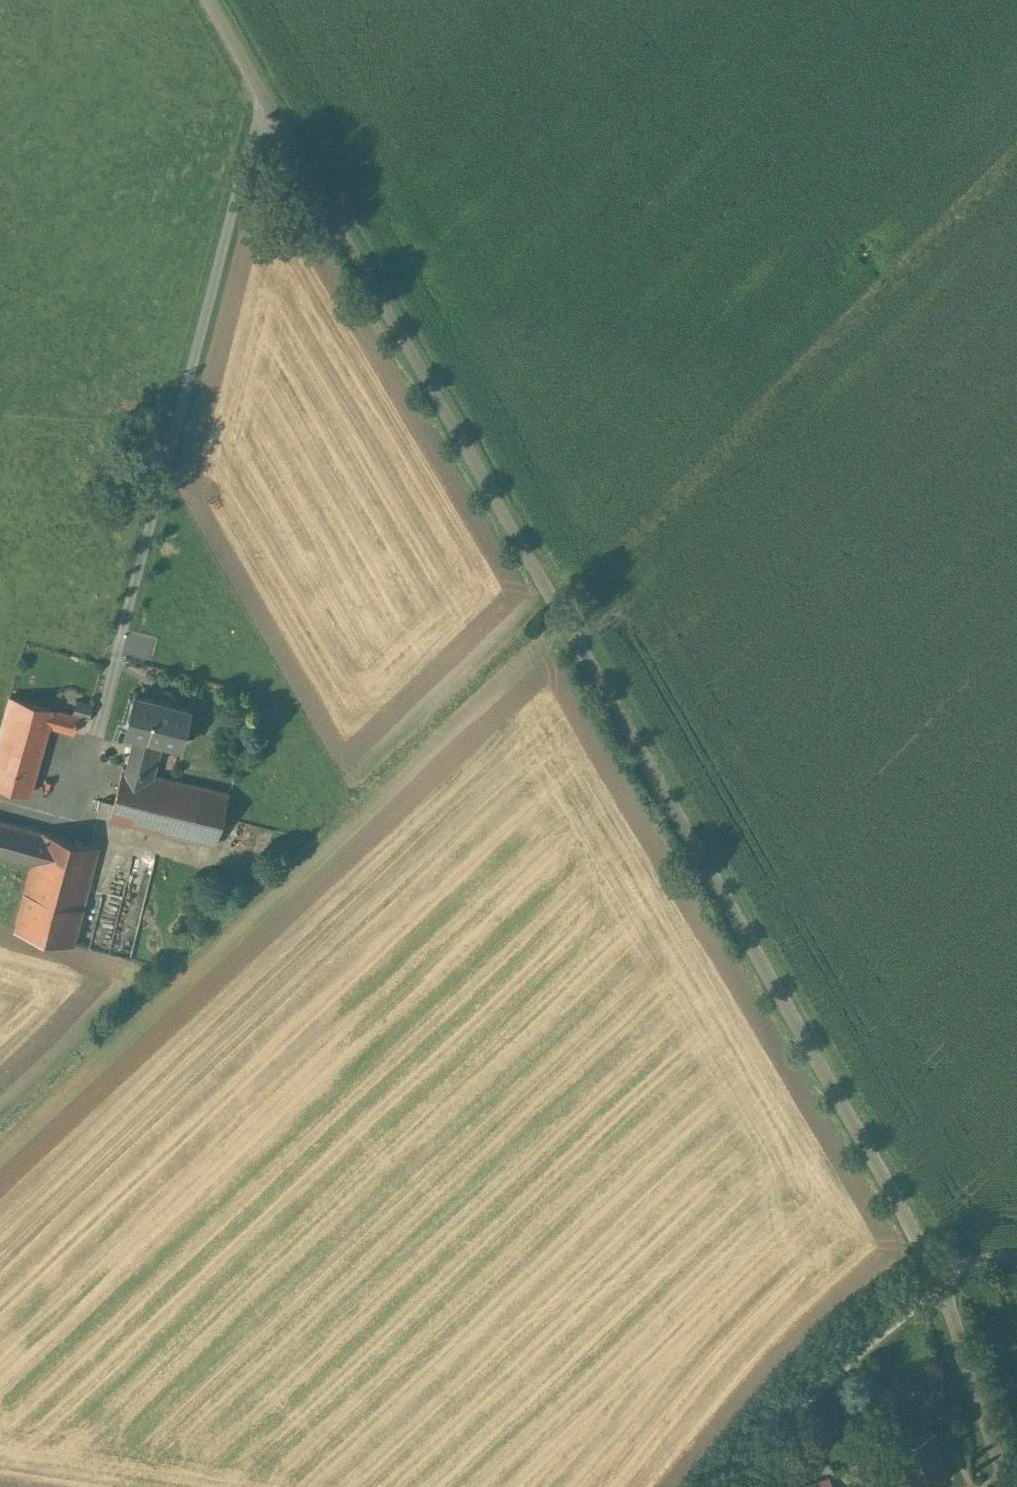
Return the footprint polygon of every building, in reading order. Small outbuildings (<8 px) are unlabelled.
[(126,731),(136,733),(160,740),(182,745),(191,707),(136,692),(126,731)] [(49,724),(53,707),(10,695),(0,731),(0,784),(29,792),(49,724)] [(79,714),(53,707),(49,724),(74,731),(79,714)] [(152,773),(160,740),(136,733),(127,766),(152,773)] [(230,792),(152,773),(127,766),(123,765),(110,816),(216,843),(230,792)] [(23,891),(82,908),(98,846),(0,818),(0,853),(31,862),(23,891)] [(73,944),(82,908),(23,891),(14,927),(73,944)] [(933,1430),(898,1442),(904,1464),(911,1486),(914,1486),(948,1476),(933,1430)] [(904,1464),(889,1469),(895,1486),(911,1486),(904,1464)] [(828,1477),(797,1486),(831,1486),(828,1477)]
